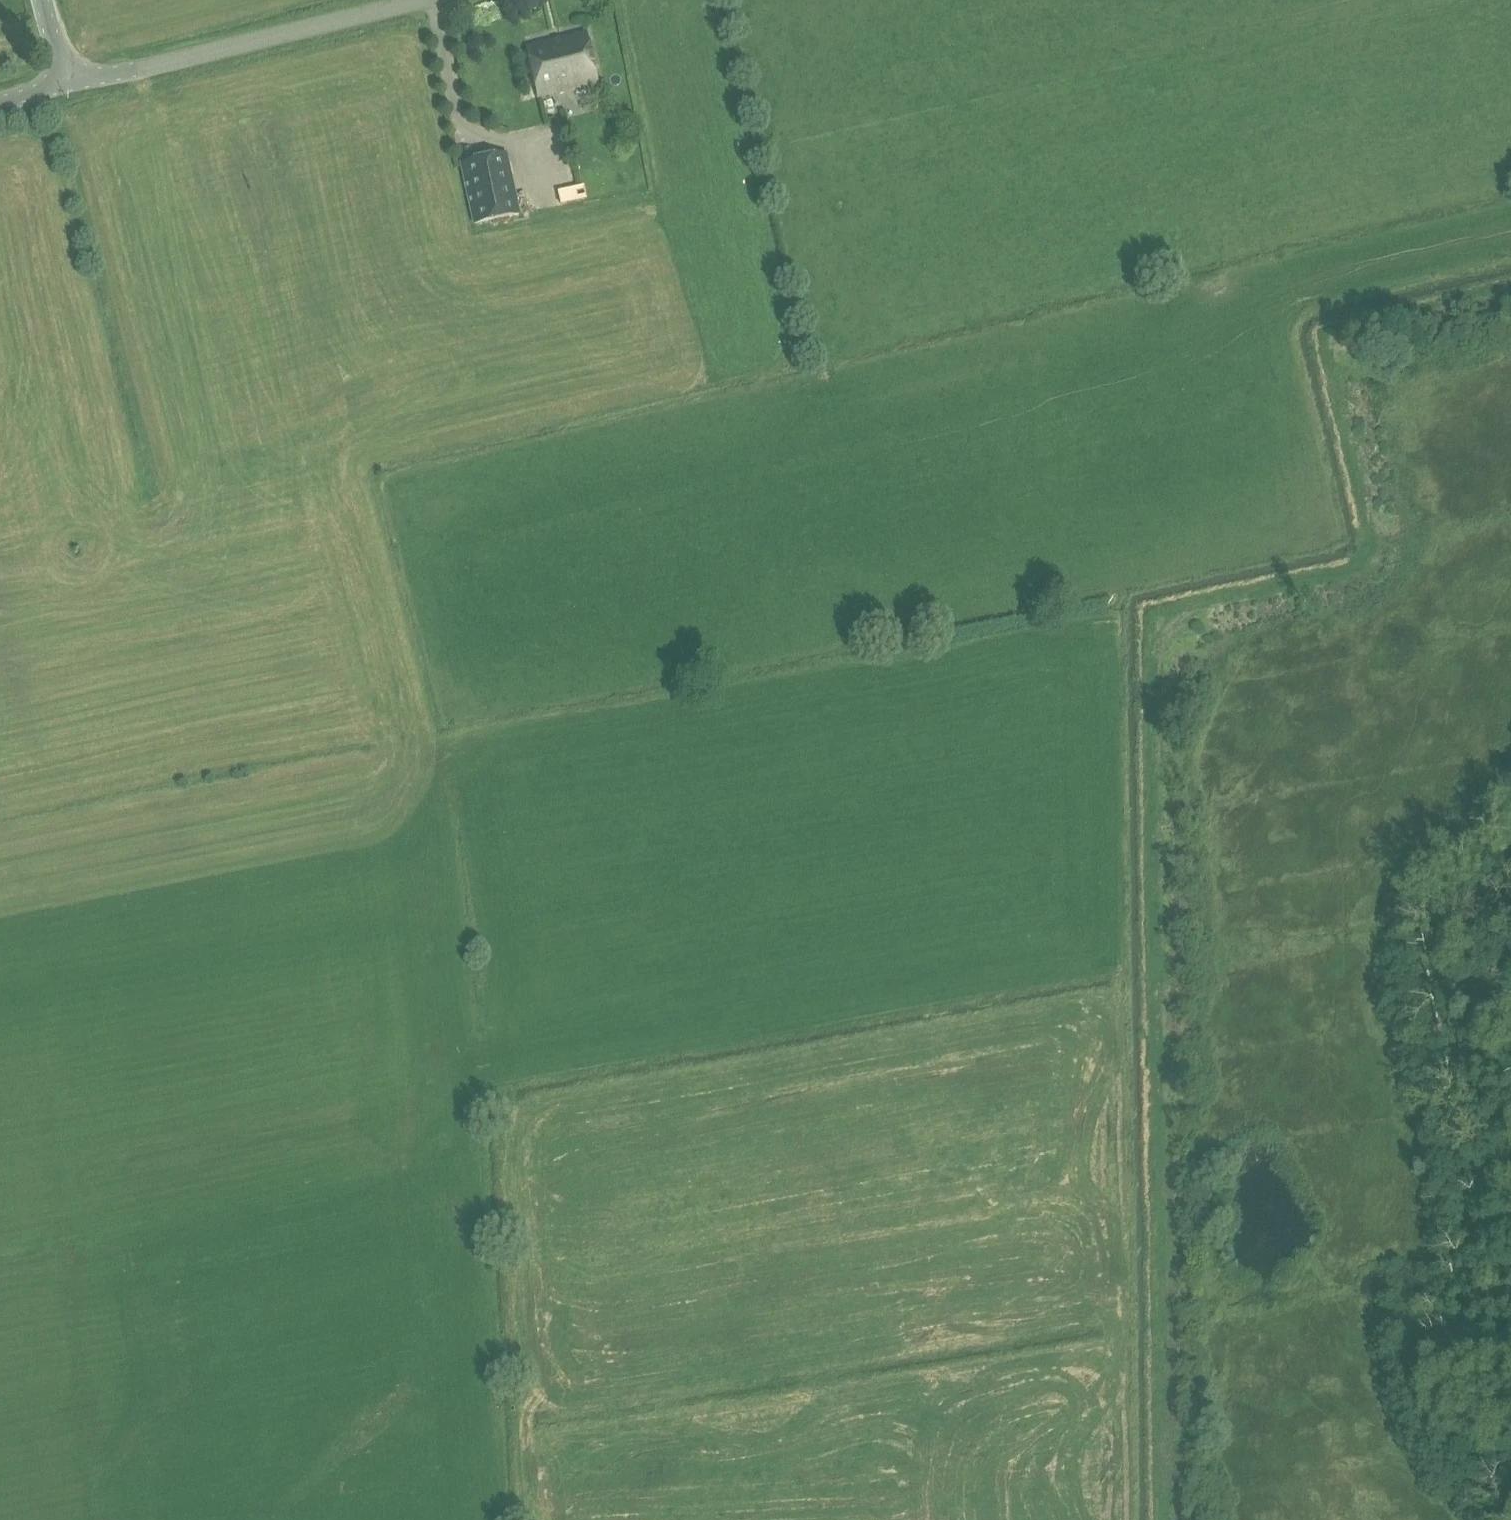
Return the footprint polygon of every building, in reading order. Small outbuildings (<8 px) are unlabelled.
[(539,94),(596,81),(584,33),(527,47),(539,94)] [(474,223),(519,214),(506,153),(461,163),(474,223)]
